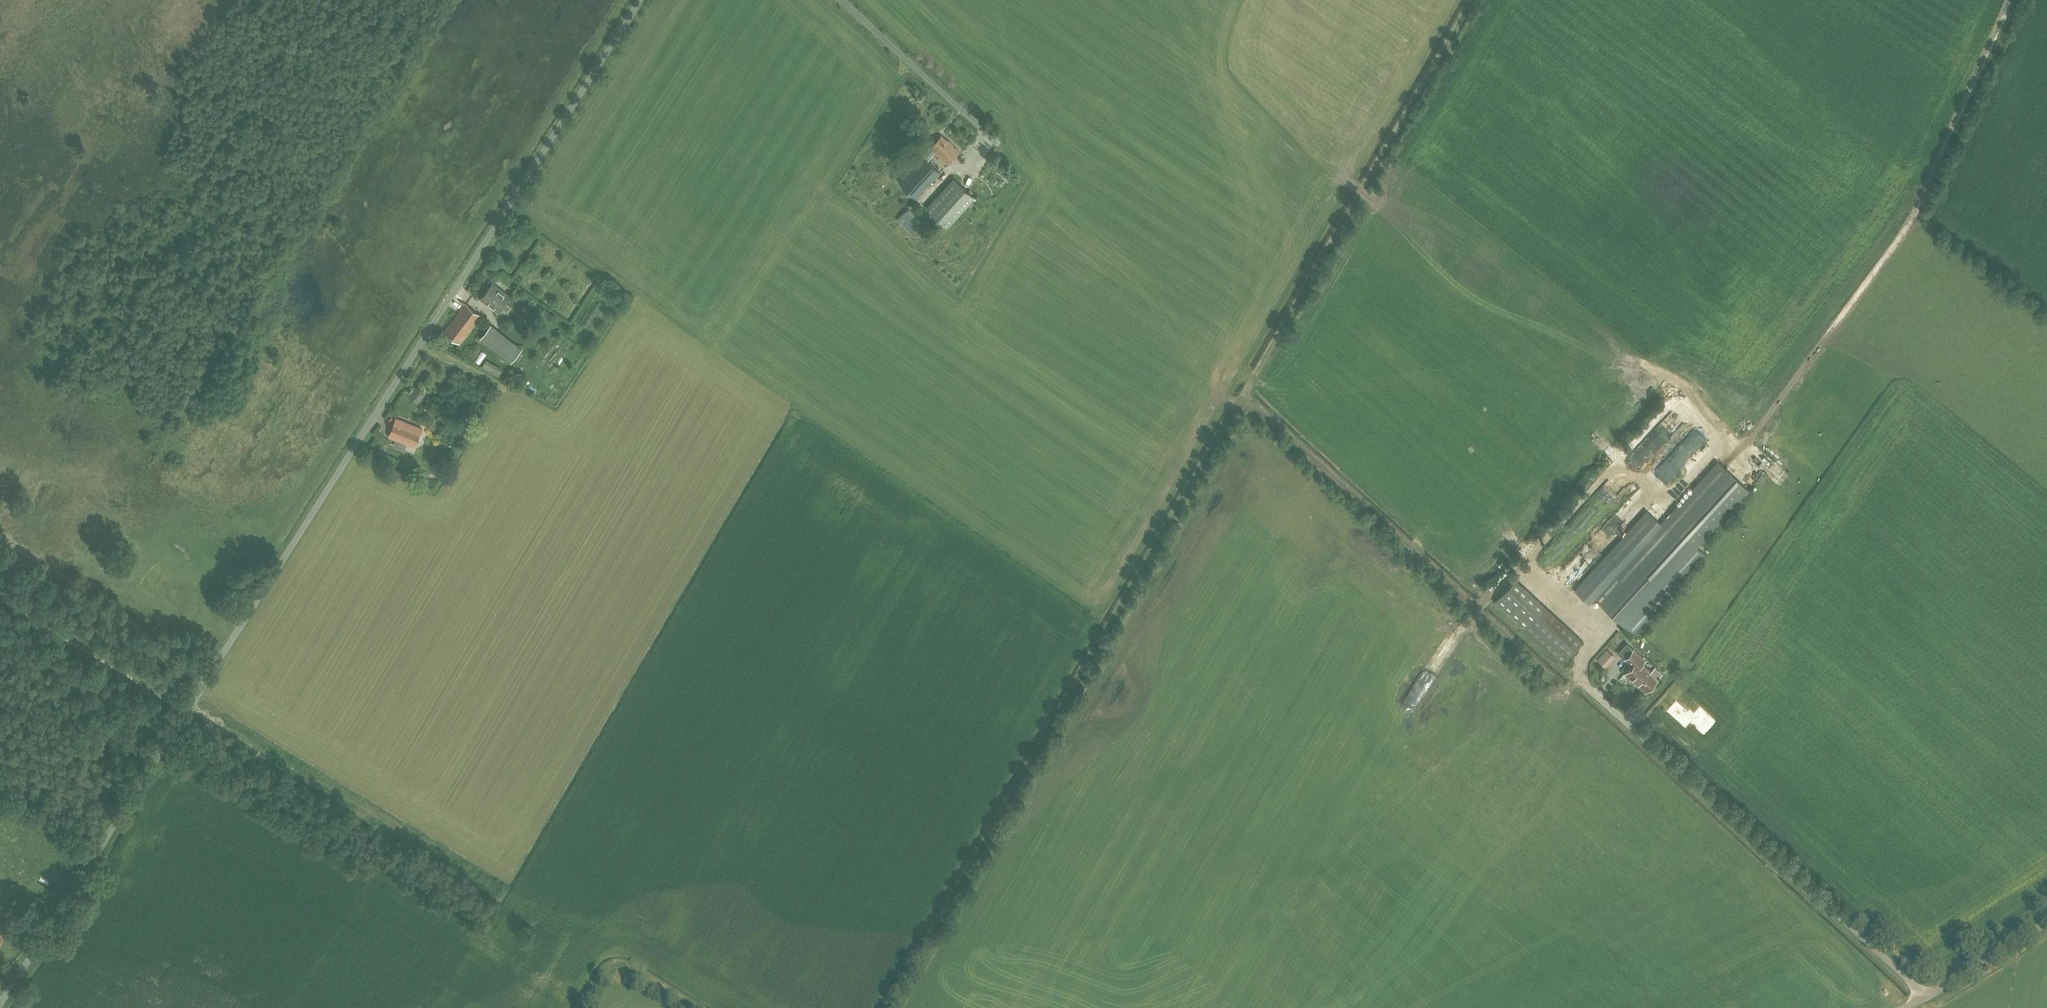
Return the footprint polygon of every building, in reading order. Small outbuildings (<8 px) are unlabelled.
[(930,147),(948,163),(959,152),(952,145),(953,145),(948,140),(947,141),(941,135),(930,147)] [(940,172),(923,156),(898,182),(916,198),(940,172)] [(975,197),(954,178),(927,208),(947,227),(975,197)] [(922,223),(908,208),(897,218),(899,220),(911,233),(922,223)] [(499,312),(510,297),(493,284),(483,297),(489,302),(488,303),(499,312)] [(481,316),(466,304),(444,332),(460,344),(481,316)] [(510,364),(521,349),(491,326),(480,340),(510,364)] [(427,392),(418,385),(408,397),(418,404),(427,392)] [(415,447),(422,428),(397,418),(389,437),(415,447)] [(1701,423),(1687,436),(1694,444),(1704,435),(1707,439),(1712,434),(1701,423)] [(1716,463),(1666,518),(1594,597),(1624,624),(1696,546),(1746,491),(1716,463)] [(1756,467),(1750,476),(1757,481),(1763,471),(1756,467)] [(1673,490),(1679,485),(1673,478),(1668,483),(1673,490)] [(1614,494),(1606,485),(1582,508),(1591,516),(1614,494)] [(1640,507),(1625,531),(1636,538),(1651,514),(1640,507)] [(1558,559),(1563,554),(1551,543),(1546,548),(1558,559)] [(1516,576),(1496,599),(1566,659),(1577,646),(1554,626),(1563,615),(1516,576)] [(1458,610),(1461,615),(1468,611),(1465,606),(1458,610)] [(1602,641),(1611,634),(1604,626),(1596,634),(1602,641)] [(1638,660),(1642,657),(1627,643),(1618,653),(1625,659),(1632,666),(1626,673),(1645,691),(1658,678),(1638,660)] [(1603,661),(1608,665),(1618,653),(1613,649),(1603,661)] [(1692,715),(1680,704),(1671,714),(1690,732),(1694,726),(1709,739),(1721,725),(1700,706),(1692,715)]
